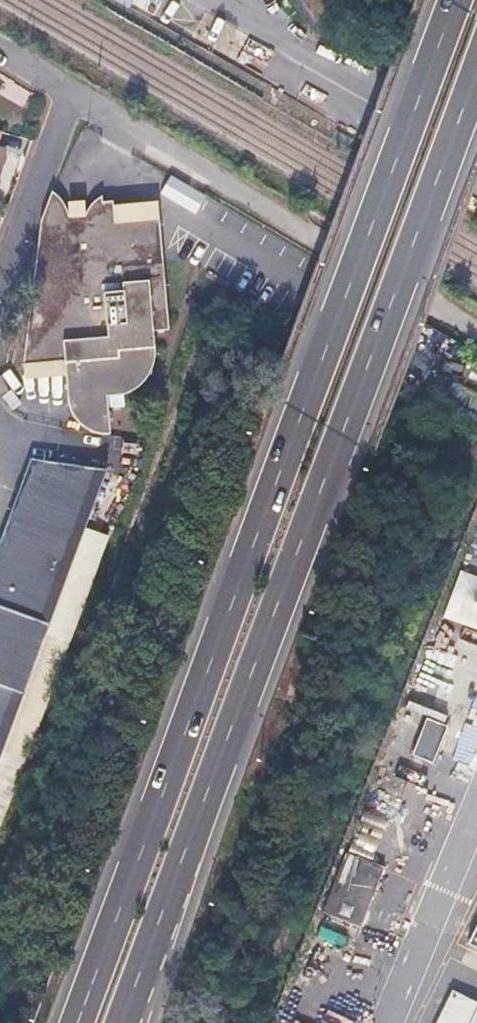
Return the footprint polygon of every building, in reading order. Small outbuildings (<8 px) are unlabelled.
[(165,196),(196,208),(201,195),(170,183),(165,196)] [(167,327),(167,319),(157,214),(156,203),(113,206),(112,201),(100,202),(99,200),(96,198),(94,199),(88,204),(83,210),(80,218),(71,218),(49,196),(38,229),(37,301),(35,348),(33,381),(43,381),(79,381),(79,403),(81,411),(83,415),(86,419),(91,424),(96,427),(103,428),(112,429),(111,411),(127,408),(126,394),(135,388),(144,379),(149,369),(152,362),(154,351),(153,329),(156,329),(167,327)] [(0,376),(0,396),(9,390),(1,375),(0,376)] [(106,477),(31,452),(0,538),(0,760),(106,477)] [(442,618),(476,630),(476,576),(458,570),(442,618)] [(412,754),(431,762),(447,725),(428,717),(412,754)] [(365,926),(382,863),(342,852),(324,915),(365,926)]
